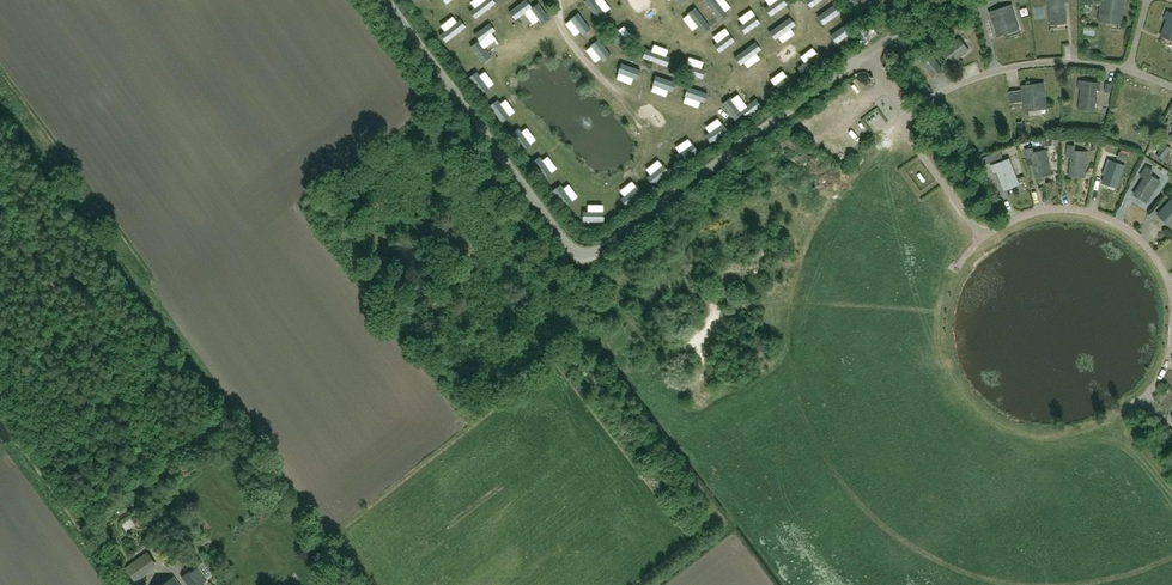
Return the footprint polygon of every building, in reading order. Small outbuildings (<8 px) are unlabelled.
[(469,11),(475,19),(496,3),(493,0),(484,0),(469,11)] [(508,12),(514,20),(529,8),(541,24),(549,18),(537,3),(531,7),(525,0),(524,0),(508,12)] [(583,1),(599,22),(606,16),(594,0),(585,0),(583,1)] [(704,1),(719,21),(727,16),(715,0),(705,0),(704,1)] [(765,7),(770,15),(788,3),(785,0),(776,0),(765,7)] [(1046,4),(1049,4),(1050,22),(1066,20),(1064,2),(1067,2),(1067,0),(1045,0),(1046,4)] [(1121,20),(1124,0),(1102,0),(1100,17),(1121,20)] [(839,2),(833,5),(839,15),(845,12),(839,2)] [(997,32),(1018,26),(1011,6),(990,13),(997,32)] [(694,7),(686,12),(702,33),(709,27),(694,7)] [(829,8),(816,17),(822,25),(834,16),(829,8)] [(1171,40),(1171,13),(1167,11),(1165,18),(1168,19),(1161,36),(1171,40)] [(577,12),(570,17),(582,34),(590,29),(577,12)] [(789,17),(769,33),(774,40),(795,25),(789,17)] [(459,19),(439,34),(445,42),(465,26),(459,19)] [(860,27),(867,37),(875,31),(869,21),(860,27)] [(478,40),(470,46),(482,63),(490,57),(479,42),(495,30),(489,23),(473,35),(478,40)] [(655,36),(657,25),(644,23),(643,34),(655,36)] [(614,25),(607,31),(622,51),(630,46),(614,25)] [(842,27),(829,36),(835,44),(847,35),(842,27)] [(681,32),(677,43),(687,47),(691,36),(681,32)] [(598,39),(590,45),(603,62),(611,56),(598,39)] [(946,58),(949,56),(953,62),(967,51),(958,40),(941,52),(946,58)] [(754,42),(734,58),(740,65),(760,50),(754,42)] [(710,54),(711,47),(700,45),(699,52),(710,54)] [(645,49),(642,58),(666,67),(669,58),(645,49)] [(818,52),(797,68),(803,75),(824,60),(818,52)] [(900,52),(895,56),(901,63),(906,59),(900,52)] [(933,76),(942,69),(933,57),(924,64),(933,76)] [(681,61),(678,70),(702,79),(705,70),(681,61)] [(620,64),(617,73),(637,80),(640,71),(620,64)] [(475,72),(468,77),(480,94),(488,88),(475,72)] [(653,76),(650,85),(670,91),(673,82),(653,76)] [(788,76),(767,91),(773,99),(794,83),(788,76)] [(1081,88),(1079,106),(1095,108),(1097,90),(1100,91),(1101,83),(1079,81),(1078,88),(1081,88)] [(1025,107),(1046,104),(1044,84),(1022,87),(1025,107)] [(686,87),(683,96),(702,102),(706,93),(686,87)] [(730,97),(722,103),(735,120),(742,114),(745,118),(761,106),(756,99),(740,110),(730,97)] [(497,100),(489,106),(501,123),(509,117),(497,100)] [(722,124),(705,136),(710,143),(728,132),(722,124)] [(518,128),(510,134),(522,151),(530,145),(518,128)] [(1116,129),(1114,137),(1137,145),(1140,137),(1116,129)] [(692,144),(675,156),(680,163),(697,152),(692,144)] [(1075,147),(1068,146),(1067,156),(1072,157),(1070,176),(1084,177),(1087,153),(1074,152),(1075,147)] [(1033,162),(1037,178),(1051,174),(1046,151),(1033,154),(1032,149),(1026,150),(1029,163),(1033,162)] [(538,156),(531,162),(543,179),(551,173),(538,156)] [(1004,188),(1018,183),(1009,159),(995,164),(1004,188)] [(1109,164),(1103,180),(1117,185),(1124,166),(1117,163),(1116,167),(1109,164)] [(663,165),(646,178),(652,185),(669,172),(663,165)] [(1149,175),(1152,171),(1147,167),(1141,176),(1145,178),(1134,194),(1146,202),(1160,182),(1149,175)] [(560,185),(552,191),(564,208),(572,202),(560,185)] [(636,186),(620,199),(626,207),(642,194),(636,186)] [(1171,221),(1171,200),(1159,214),(1169,224),(1171,221)] [(582,211),(582,221),(603,221),(603,212),(582,211)] [(131,563),(124,569),(134,583),(142,578),(131,563)] [(201,583),(207,579),(198,567),(192,571),(191,570),(181,577),(187,584),(202,584),(201,583)] [(173,576),(161,584),(180,584),(173,576)]
